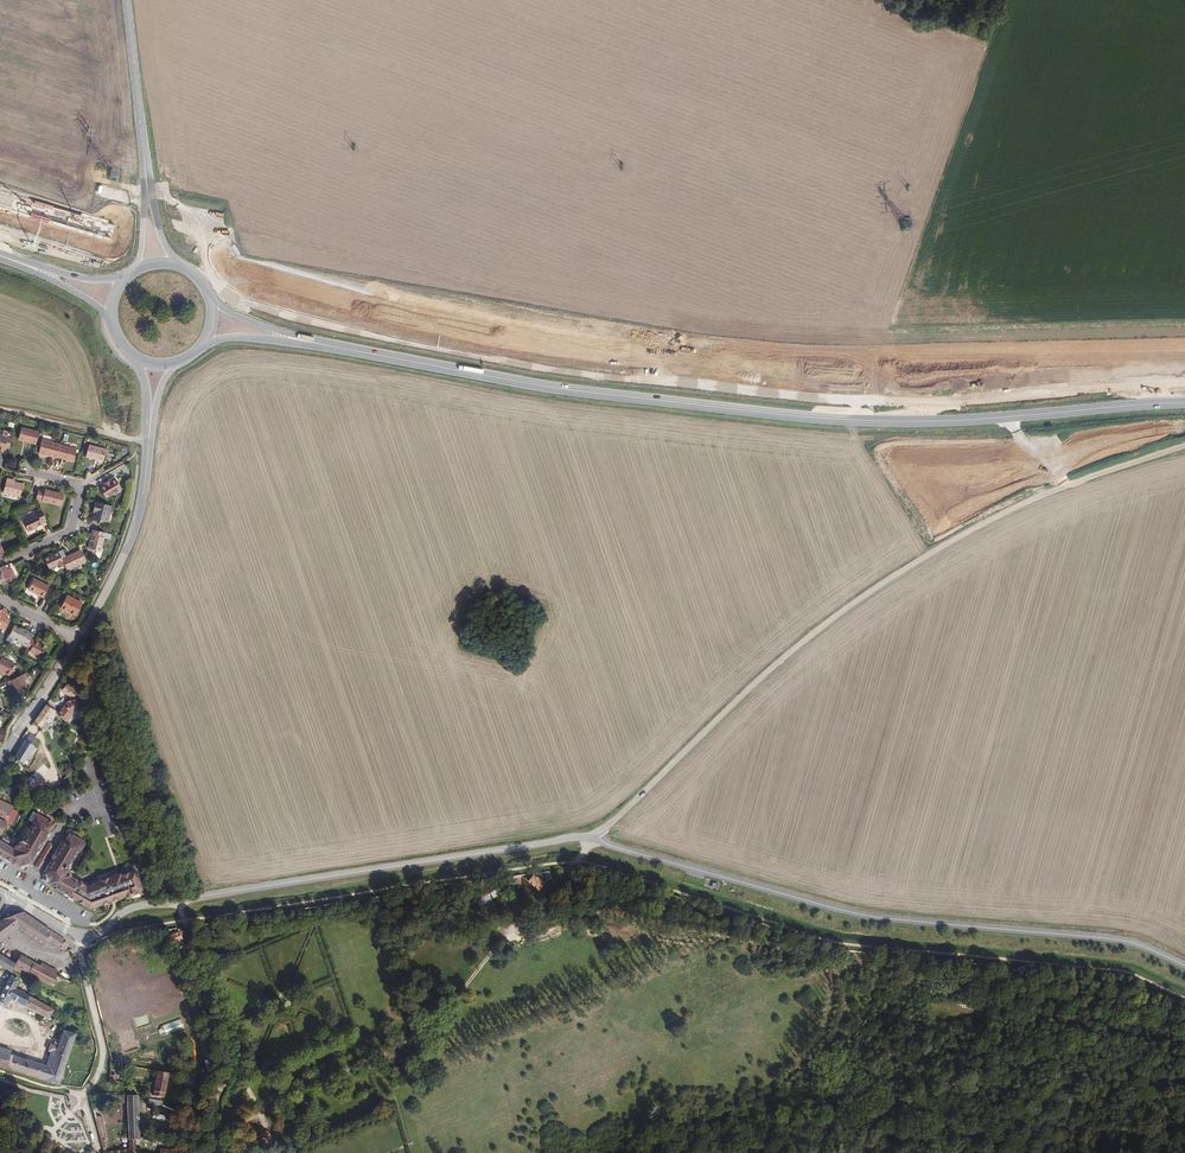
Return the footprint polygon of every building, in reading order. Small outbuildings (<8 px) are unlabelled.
[(25,441),(35,443),(38,431),(20,427),(18,437),(26,439),(25,441)] [(3,450),(4,446),(9,447),(12,437),(7,435),(6,437),(2,436),(3,434),(0,434),(0,449),(3,450)] [(42,440),(40,447),(38,453),(44,454),(44,453),(56,456),(56,455),(64,457),(64,459),(73,461),(76,449),(59,444),(42,440)] [(91,457),(103,460),(106,448),(96,446),(88,444),(86,456),(91,457)] [(115,478),(112,480),(112,481),(108,483),(107,482),(104,484),(105,485),(100,488),(106,497),(120,489),(115,478)] [(14,483),(5,481),(2,493),(19,497),(22,484),(14,483)] [(43,491),(37,490),(36,498),(36,499),(42,500),(42,501),(55,504),(58,493),(44,489),(43,491)] [(108,515),(110,505),(94,501),(93,508),(96,509),(95,512),(94,512),(92,518),(87,517),(86,521),(91,523),(92,520),(99,521),(100,519),(105,521),(107,515),(108,515)] [(41,524),(46,521),(40,508),(35,511),(36,514),(22,520),(27,531),(33,529),(32,527),(41,523),(41,524)] [(103,537),(104,532),(92,529),(91,534),(92,534),(89,549),(101,551),(104,537),(103,537)] [(49,569),(57,565),(58,567),(64,565),(66,569),(84,561),(79,550),(65,557),(62,550),(58,552),(58,551),(52,554),(52,555),(44,559),(49,569)] [(2,578),(5,579),(7,582),(15,579),(10,567),(9,568),(6,569),(4,565),(0,567),(0,579),(2,578)] [(46,583),(32,576),(27,587),(40,594),(46,583)] [(72,610),(76,612),(81,602),(67,594),(60,606),(71,612),(72,610)] [(4,630),(9,621),(6,620),(5,616),(7,613),(7,611),(3,609),(1,611),(0,611),(0,628),(4,630)] [(23,643),(28,632),(24,629),(23,631),(20,629),(14,626),(9,636),(14,639),(17,639),(18,641),(23,643)] [(30,639),(26,647),(30,649),(29,652),(41,657),(45,648),(34,642),(35,641),(30,639)] [(1,674),(2,672),(9,675),(15,665),(0,658),(0,673),(1,674)] [(22,675),(7,682),(10,687),(12,686),(14,685),(15,688),(16,691),(27,687),(22,675)] [(68,717),(86,699),(79,694),(82,689),(71,682),(66,690),(75,695),(62,710),(68,717)] [(60,707),(50,701),(36,719),(43,724),(45,728),(48,724),(47,721),(49,718),(51,719),(58,710),(60,707)] [(29,738),(28,738),(18,754),(26,758),(36,742),(34,741),(36,738),(32,736),(30,739),(29,738)] [(67,776),(73,770),(70,766),(64,772),(67,776)] [(5,832),(6,830),(11,832),(18,817),(14,815),(19,803),(0,794),(0,829),(5,832)] [(40,812),(35,820),(37,821),(27,838),(23,839),(19,846),(14,844),(6,838),(3,837),(2,840),(0,843),(0,847),(25,862),(32,861),(40,847),(42,849),(50,836),(53,831),(51,830),(55,821),(40,812)] [(53,834),(59,838),(64,829),(59,826),(53,834)] [(57,853),(73,892),(81,878),(73,874),(71,865),(81,849),(83,850),(88,842),(73,832),(68,840),(66,839),(57,853)] [(7,836),(6,838),(14,844),(16,841),(7,836)] [(52,841),(38,865),(43,867),(55,848),(57,843),(53,841),(52,841)] [(24,864),(34,863),(42,849),(40,847),(32,861),(25,862),(0,847),(0,849),(24,864)] [(72,893),(73,892),(57,853),(47,870),(50,880),(72,893)] [(73,892),(72,893),(88,903),(109,896),(121,891),(121,892),(122,893),(136,889),(135,887),(139,885),(133,865),(118,870),(118,868),(90,877),(90,878),(84,880),(81,878),(73,892)] [(558,880),(553,870),(546,871),(552,882),(558,880)] [(539,889),(545,884),(537,875),(530,880),(539,889)] [(500,891),(498,888),(475,900),(477,903),(500,891)] [(46,938),(65,952),(70,946),(68,943),(19,912),(4,918),(0,921),(0,942),(15,931),(41,946),(46,938)] [(179,940),(177,933),(163,936),(166,943),(179,940)] [(8,976),(10,971),(21,977),(23,973),(54,988),(60,978),(59,977),(60,974),(43,965),(41,967),(20,957),(12,968),(0,960),(0,970),(8,976)] [(9,979),(0,992),(0,1008),(2,1009),(7,1002),(46,1023),(52,1013),(14,993),(18,985),(9,979)] [(208,1057),(195,1022),(190,1024),(203,1058),(208,1057)] [(25,1075),(58,1084),(82,1035),(67,1031),(61,1041),(58,1047),(51,1043),(48,1049),(50,1051),(42,1066),(7,1056),(7,1052),(0,1050),(0,1067),(25,1075)] [(208,1057),(203,1058),(204,1060),(202,1062),(208,1078),(215,1075),(208,1057)] [(173,1072),(160,1070),(154,1094),(168,1096),(173,1072)] [(138,1136),(141,1093),(128,1093),(127,1107),(127,1140),(126,1151),(101,1152),(131,1152),(138,1136)] [(168,1102),(155,1099),(154,1103),(168,1109),(168,1102)] [(173,1145),(166,1145),(167,1147),(155,1147),(155,1152),(174,1152),(173,1145)]
